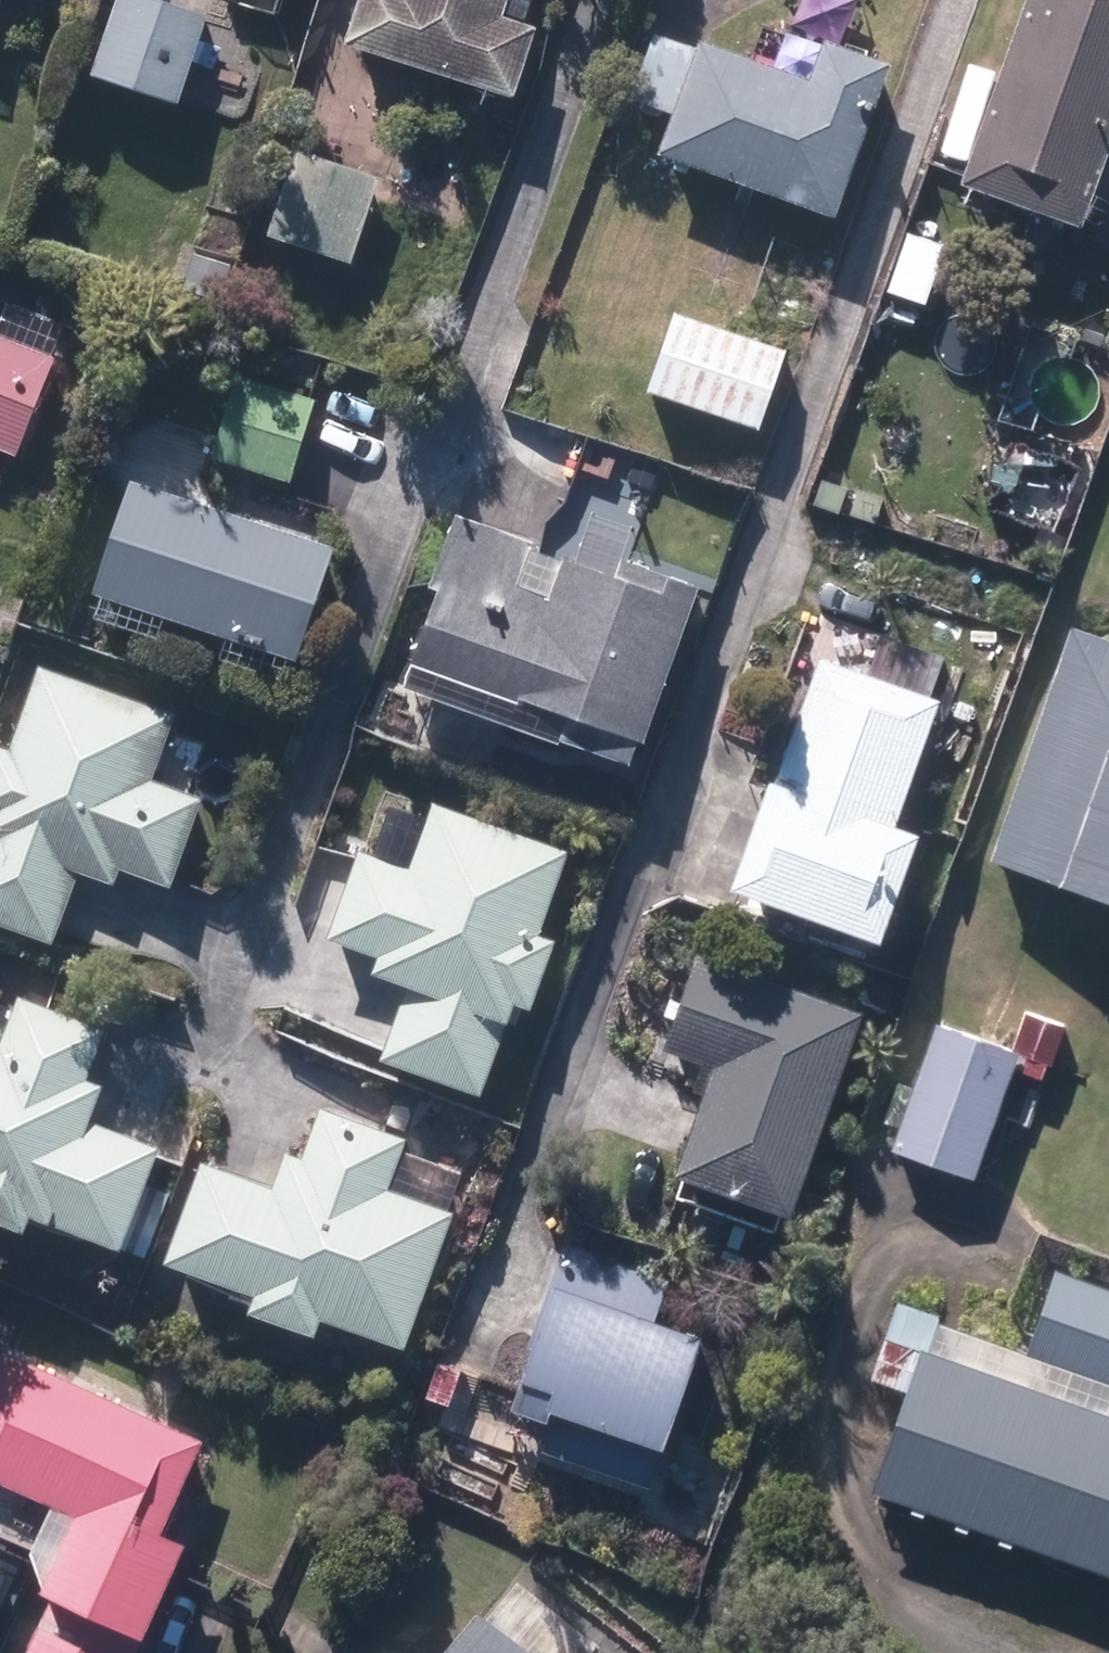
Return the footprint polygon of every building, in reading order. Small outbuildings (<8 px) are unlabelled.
[(157,0),(114,0),(92,77),(180,103),(206,14),(162,1),(157,0)] [(345,46),(514,98),(535,28),(503,18),(509,0),(360,0),(345,46)] [(960,174),(957,184),(1081,227),(1108,148),(1108,0),(1021,0),(960,174)] [(675,114),(696,50),(653,36),(631,100),(675,114)] [(814,77),(700,39),(696,50),(675,114),(661,157),(837,216),(887,66),(825,46),(814,77)] [(333,166),(290,151),(262,235),(351,263),(378,180),(333,166)] [(945,244),(908,233),(889,291),(926,303),(945,244)] [(0,315),(0,337),(50,357),(63,324),(5,302),(0,315)] [(781,354),(675,319),(651,389),(757,425),(781,354)] [(11,455),(15,456),(54,358),(50,357),(0,337),(0,483),(11,455)] [(310,393),(241,373),(217,456),(291,478),(303,436),(315,395),(310,393)] [(333,548),(128,481),(91,593),(296,661),(333,548)] [(435,583),(406,665),(644,746),(699,587),(668,577),(662,594),(562,560),(550,597),(517,586),(529,549),(531,544),(457,519),(435,583)] [(562,560),(529,549),(517,586),(550,597),(562,560)] [(1082,624),(998,850),(1108,891),(1108,634),(1082,624)] [(939,709),(820,664),(738,882),(857,926),(939,709)] [(38,666),(9,749),(0,746),(0,927),(52,946),(79,872),(114,885),(120,868),(168,886),(171,878),(199,800),(149,782),(174,715),(38,666)] [(538,936),(569,851),(432,802),(407,868),(359,851),(359,859),(330,939),(378,956),(372,974),(408,987),(385,1051),(381,1060),(478,1095),(512,1003),(528,1009),(553,941),(538,936)] [(857,1012),(699,954),(665,1045),(714,1063),(678,1162),(787,1202),(857,1012)] [(21,1231),(27,1216),(119,1250),(154,1157),(159,1145),(93,1120),(106,1084),(92,1078),(109,1032),(47,1008),(16,996),(0,1040),(0,1223),(21,1231)] [(1011,1062),(940,1035),(900,1143),(972,1170),(1011,1062)] [(202,1162),(164,1265),(253,1298),(247,1314),(312,1338),(319,1320),(403,1350),(453,1214),(386,1191),(405,1140),(321,1110),(303,1159),(285,1153),(272,1187),(202,1162)] [(557,1418),(545,1449),(648,1486),(702,1337),(656,1320),(670,1281),(570,1245),(533,1346),(537,1347),(517,1404),(557,1418)] [(1058,1269),(1029,1350),(1108,1379),(1108,1287),(1058,1269)] [(8,1351),(0,1369),(0,1478),(82,1516),(47,1591),(56,1595),(29,1652),(136,1652),(187,1541),(163,1530),(204,1440),(8,1351)] [(876,1490),(1108,1572),(1108,1416),(925,1351),(876,1490)] [(553,1609),(520,1583),(484,1627),(480,1625),(458,1652),(518,1652),(553,1609)]
